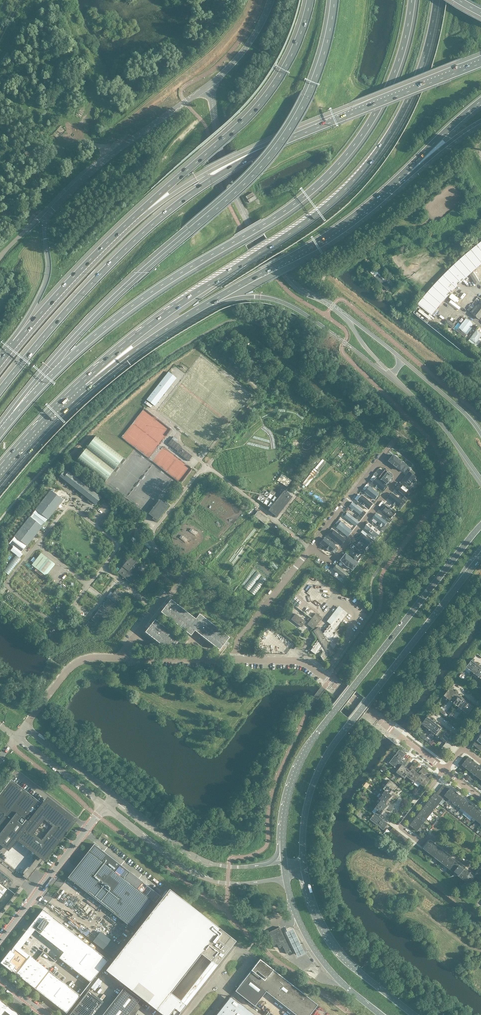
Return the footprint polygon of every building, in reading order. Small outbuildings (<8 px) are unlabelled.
[(477,248),(473,251),(468,255),(463,259),(473,271),(477,267),(480,264),(480,245),(477,248)] [(473,271),(463,259),(458,264),(454,268),(464,279),(469,275),(473,271)] [(460,283),(464,279),(454,268),(449,273),(446,276),(441,281),(436,286),(448,296),(452,292),(456,287),(460,283)] [(476,283),(480,281),(474,272),(471,274),(476,283)] [(440,305),(443,302),(445,299),(448,296),(436,286),(432,290),(428,295),(424,300),(420,305),(435,318),(436,318),(432,315),(434,311),(437,308),(440,305)] [(480,318),(480,302),(472,314),(480,320),(480,318)] [(454,319),(455,316),(450,312),(443,323),(445,324),(446,323),(451,327),(454,322),(456,324),(459,319),(458,318),(456,321),(452,319),(452,318),(454,319)] [(473,324),(466,318),(459,328),(467,335),(472,328),(471,327),(473,324)] [(477,330),(470,339),(469,340),(469,341),(474,345),(477,347),(480,342),(480,341),(479,340),(480,336),(480,333),(477,330)] [(229,335),(217,339),(219,343),(226,340),(228,345),(232,344),(229,335)] [(176,378),(169,372),(147,400),(155,406),(176,378)] [(105,482),(123,458),(124,457),(96,436),(77,461),(105,482)] [(182,450),(177,446),(178,445),(171,440),(168,444),(175,449),(174,450),(183,457),(186,454),(184,452),(185,451),(182,449),(182,450)] [(407,465),(394,455),(389,462),(402,472),(402,471),(405,473),(410,468),(407,465)] [(410,472),(409,471),(402,480),(410,486),(413,482),(415,483),(417,480),(416,479),(417,477),(414,475),(416,473),(411,470),(410,472)] [(101,498),(66,471),(61,477),(96,504),(101,498)] [(394,476),(388,471),(381,480),(387,485),(394,476)] [(387,486),(377,477),(372,483),(375,485),(374,486),(377,489),(378,488),(383,492),(387,486)] [(412,492),(401,482),(396,489),(408,498),(412,492)] [(380,494),(370,486),(365,492),(375,500),(380,494)] [(47,519),(63,500),(51,491),(36,510),(47,519)] [(276,517),(292,497),(284,491),(268,510),(276,517)] [(403,501),(393,493),(388,499),(393,502),(392,504),(395,506),(396,505),(399,507),(403,501)] [(362,495),(357,501),(369,510),(374,504),(362,495)] [(158,520),(168,508),(167,507),(169,505),(165,502),(164,504),(159,501),(149,513),(148,514),(153,518),(152,519),(156,522),(158,519),(158,520)] [(367,513),(353,502),(349,506),(352,508),(350,509),(353,511),(354,510),(360,514),(357,517),(361,520),(367,513)] [(386,505),(384,503),(379,509),(391,519),(394,515),(395,516),(397,514),(396,513),(396,512),(386,504),(386,505)] [(47,519),(36,510),(30,517),(42,526),(47,519)] [(264,515),(258,511),(254,516),(264,523),(268,518),(264,515)] [(347,514),(344,512),(342,514),(345,516),(344,517),(356,526),(360,522),(348,512),(347,514)] [(390,524),(377,514),(373,518),(374,518),(372,521),(376,524),(378,522),(379,523),(378,525),(382,527),(383,526),(381,529),(384,531),(390,524)] [(27,546),(42,526),(30,517),(15,536),(27,546)] [(353,531),(339,519),(335,524),(337,526),(336,527),(348,537),(353,531)] [(381,532),(369,523),(365,528),(370,532),(368,536),(374,541),(381,532)] [(346,540),(332,529),(329,531),(331,533),(328,536),(341,546),(346,540)] [(374,543),(363,534),(359,538),(366,544),(362,549),(366,552),(374,543)] [(27,546),(15,536),(9,544),(21,553),(27,546)] [(336,546),(325,537),(320,544),(324,547),(324,548),(328,551),(329,550),(331,552),(336,546)] [(365,552),(353,542),(349,547),(357,553),(353,558),(357,562),(365,552)] [(358,563),(345,553),(339,560),(343,564),(348,568),(348,567),(353,571),(358,563)] [(54,564),(42,555),(34,566),(46,576),(54,564)] [(145,575),(137,569),(140,565),(130,557),(118,573),(136,587),(145,575)] [(349,575),(337,564),(333,569),(346,579),(349,575)] [(250,591),(261,574),(256,571),(245,587),(250,591)] [(263,576),(250,591),(255,594),(267,579),(263,576)] [(110,612),(123,595),(116,589),(106,602),(105,602),(103,604),(104,605),(100,611),(99,610),(91,620),(100,627),(108,616),(110,617),(112,614),(110,612)] [(170,599),(160,612),(191,635),(195,630),(220,649),(229,636),(199,613),(195,618),(170,599)] [(334,635),(333,633),(335,631),(335,630),(341,622),(348,613),(343,609),(334,620),(330,617),(327,621),(331,625),(328,626),(329,627),(326,629),(327,630),(324,631),(325,632),(323,634),(319,627),(313,631),(319,640),(316,641),(317,642),(314,644),(315,645),(312,646),(313,647),(310,651),(316,655),(317,653),(319,651),(321,649),(323,652),(320,656),(323,660),(325,659),(326,658),(327,657),(328,655),(329,657),(335,653),(333,650),(334,648),(335,647),(336,645),(336,643),(337,642),(338,640),(338,639),(339,637),(336,632),(334,635)] [(313,629),(322,618),(316,613),(307,624),(313,629)] [(306,622),(295,614),(291,619),(301,627),(306,622)] [(154,620),(144,633),(167,650),(171,645),(173,647),(179,640),(154,620)] [(51,638),(56,631),(52,628),(47,635),(51,638)] [(471,671),(477,664),(474,661),(475,660),(474,658),(473,660),(472,660),(466,667),(469,670),(470,670),(471,671)] [(480,669),(480,666),(479,665),(480,663),(478,662),(477,664),(471,671),(474,673),(474,674),(475,674),(476,675),(480,669)] [(449,700),(455,692),(452,689),(453,688),(452,687),(450,688),(444,696),(447,698),(447,699),(448,698),(449,700)] [(454,703),(460,696),(457,693),(458,692),(456,690),(455,692),(449,700),(452,702),(451,702),(452,703),(452,702),(454,703)] [(459,707),(465,699),(461,697),(463,695),(461,694),(460,696),(454,703),(456,705),(456,706),(457,706),(459,707)] [(463,711),(469,703),(466,701),(467,699),(466,698),(465,699),(459,707),(461,709),(462,710),(463,711)] [(469,713),(471,711),(474,707),(471,704),(472,703),(470,702),(469,703),(463,711),(466,713),(466,714),(467,713),(468,715),(469,713)] [(427,728),(433,720),(430,718),(431,716),(429,715),(428,716),(422,724),(425,726),(424,727),(425,727),(427,728)] [(432,732),(438,724),(435,722),(436,720),(434,719),(433,720),(427,728),(429,730),(430,731),(432,732)] [(436,735),(442,728),(439,725),(440,724),(439,722),(438,724),(432,732),(434,734),(435,735),(435,734),(436,735)] [(441,739),(447,731),(444,729),(445,728),(443,726),(442,728),(436,735),(439,737),(439,738),(440,738),(441,739)] [(450,737),(452,735),(449,733),(450,731),(448,730),(447,731),(441,739),(444,741),(443,741),(444,742),(446,743),(447,742),(449,739),(450,737)] [(405,761),(402,758),(403,757),(403,758),(404,757),(406,754),(400,749),(389,763),(398,770),(405,761)] [(468,769),(473,762),(470,760),(471,759),(469,757),(468,758),(463,765),(468,769)] [(401,776),(407,768),(405,766),(407,763),(405,761),(398,770),(397,772),(401,776)] [(478,766),(475,764),(476,763),(474,761),(473,762),(468,769),(473,773),(478,766)] [(407,777),(415,766),(413,764),(409,770),(407,768),(401,776),(405,779),(407,777)] [(480,773),(480,768),(480,767),(479,765),(478,766),(473,773),(478,777),(480,773)] [(411,780),(417,772),(414,771),(417,767),(415,766),(407,777),(411,780)] [(416,781),(425,770),(423,768),(419,774),(417,772),(411,780),(415,783),(417,781),(416,781)] [(420,784),(426,776),(424,775),(427,771),(425,770),(416,781),(417,781),(420,784)] [(425,787),(433,776),(431,775),(428,778),(426,776),(420,784),(425,787)] [(35,867),(34,867),(36,869),(72,823),(68,819),(69,817),(65,814),(63,816),(46,802),(44,805),(11,780),(0,794),(0,845),(8,851),(19,838),(40,854),(34,862),(35,867)] [(401,789),(390,780),(387,785),(394,791),(396,789),(399,791),(401,789)] [(393,793),(394,791),(387,785),(383,789),(386,791),(386,790),(397,799),(398,797),(393,793)] [(449,799),(455,792),(451,788),(450,790),(448,792),(446,794),(445,796),(449,799)] [(386,790),(386,791),(382,795),(390,800),(392,798),(395,801),(397,799),(386,790)] [(453,802),(459,795),(455,792),(449,799),(453,802)] [(442,799),(437,795),(435,794),(432,798),(439,803),(443,799),(442,799)] [(388,802),(390,800),(382,795),(379,799),(381,800),(392,809),(394,807),(388,802)] [(457,805),(463,798),(459,795),(453,802),(457,805)] [(439,803),(432,798),(429,802),(436,807),(439,803)] [(461,808),(467,801),(463,798),(457,805),(461,808)] [(381,800),(378,804),(386,810),(387,808),(391,811),(392,809),(381,800)] [(465,811),(471,804),(467,801),(461,808),(465,811)] [(436,807),(429,802),(426,806),(433,811),(436,807)] [(384,812),(386,810),(378,804),(375,809),(377,811),(377,810),(386,817),(388,815),(384,812)] [(469,814),(475,807),(471,804),(465,811),(469,814)] [(433,811),(426,806),(423,810),(430,815),(433,811)] [(473,817),(478,810),(475,807),(469,814),(473,817)] [(383,821),(386,817),(377,810),(377,811),(374,815),(373,815),(372,816),(373,817),(370,820),(378,826),(378,825),(380,827),(384,830),(389,824),(386,821),(385,821),(384,822),(383,821)] [(430,815),(423,810),(420,813),(427,819),(430,815)] [(480,815),(480,812),(478,810),(473,817),(477,820),(480,815)] [(427,819),(420,813),(417,817),(424,823),(427,819)] [(424,823),(417,817),(414,821),(421,827),(424,823)] [(421,827),(414,821),(410,825),(418,831),(421,827)] [(429,853),(435,846),(434,845),(431,843),(432,842),(430,841),(429,842),(424,849),(429,853)] [(94,844),(68,878),(134,930),(155,903),(133,886),(138,879),(94,844)] [(434,857),(440,850),(439,849),(436,847),(437,846),(435,844),(434,845),(435,846),(429,853),(434,857)] [(445,853),(444,853),(441,851),(442,850),(440,848),(439,849),(440,850),(434,857),(439,861),(445,853)] [(444,864),(450,857),(449,857),(446,855),(447,854),(445,852),(444,853),(445,853),(439,861),(444,864)] [(455,861),(454,861),(451,859),(452,858),(450,856),(449,857),(450,857),(444,864),(449,868),(455,861)] [(460,865),(459,865),(456,863),(457,862),(455,860),(454,861),(455,861),(449,868),(454,872),(460,865)] [(459,876),(465,869),(464,869),(462,867),(462,866),(460,864),(459,865),(460,865),(454,872),(459,876)] [(470,873),(467,871),(467,870),(465,868),(464,869),(465,869),(459,876),(464,880),(470,873)] [(469,884),(475,877),(472,874),(472,873),(470,872),(470,873),(464,880),(469,884)] [(186,1005),(216,966),(220,961),(236,941),(169,889),(106,970),(163,1014),(178,1014),(186,1005)] [(42,931),(53,917),(43,909),(32,923),(42,931)] [(54,926),(49,923),(42,931),(47,935),(54,926)] [(58,930),(54,926),(47,935),(52,939),(58,930)] [(291,952),(280,927),(269,932),(267,933),(273,946),(275,945),(277,944),(279,948),(280,948),(279,947),(282,946),(283,946),(287,954),(291,952)] [(287,931),(286,932),(298,957),(299,956),(303,954),(305,953),(293,929),(291,930),(287,931)] [(63,934),(58,930),(52,939),(56,942),(63,934)] [(68,937),(63,934),(56,942),(61,946),(68,937)] [(83,950),(88,944),(77,935),(72,941),(83,950)] [(66,950),(68,947),(72,941),(68,937),(61,946),(66,950)] [(79,955),(83,950),(72,941),(68,947),(79,955)] [(75,961),(79,955),(68,947),(66,950),(64,952),(75,961)] [(47,974),(13,948),(11,951),(10,950),(1,962),(0,963),(12,972),(12,971),(35,989),(39,984),(42,980),(46,975),(47,974)] [(75,961),(64,952),(59,958),(70,966),(75,961)] [(108,960),(98,952),(94,958),(104,966),(108,960)] [(99,971),(104,966),(94,958),(89,964),(99,971)] [(311,1000),(260,960),(247,977),(296,1014),(310,1014),(318,1005),(311,1000)] [(99,971),(89,964),(85,969),(95,977),(99,971)] [(95,977),(85,969),(81,975),(91,982),(95,977)] [(49,971),(47,974),(46,975),(55,983),(59,979),(49,971)] [(55,983),(46,975),(42,980),(52,988),(55,983)] [(52,988),(42,980),(39,984),(48,992),(52,988)] [(242,983),(242,982),(235,991),(255,1006),(261,998),(242,983)] [(48,992),(39,984),(35,989),(45,996),(48,992)] [(124,987),(102,1014),(130,1014),(129,1014),(140,999),(124,987)] [(71,988),(67,992),(77,1000),(80,995),(71,988)] [(89,990),(69,1014),(93,1014),(103,1002),(89,990)] [(73,1004),(77,1000),(67,992),(64,997),(73,1004)] [(73,1004),(64,997),(60,1001),(70,1009),(73,1004)] [(9,1006),(0,999),(0,1014),(2,1014),(9,1006)] [(70,1009),(60,1001),(57,1006),(67,1013),(70,1009)] [(226,1003),(226,1002),(216,1014),(255,1014),(243,1005),(238,1012),(226,1003)]
